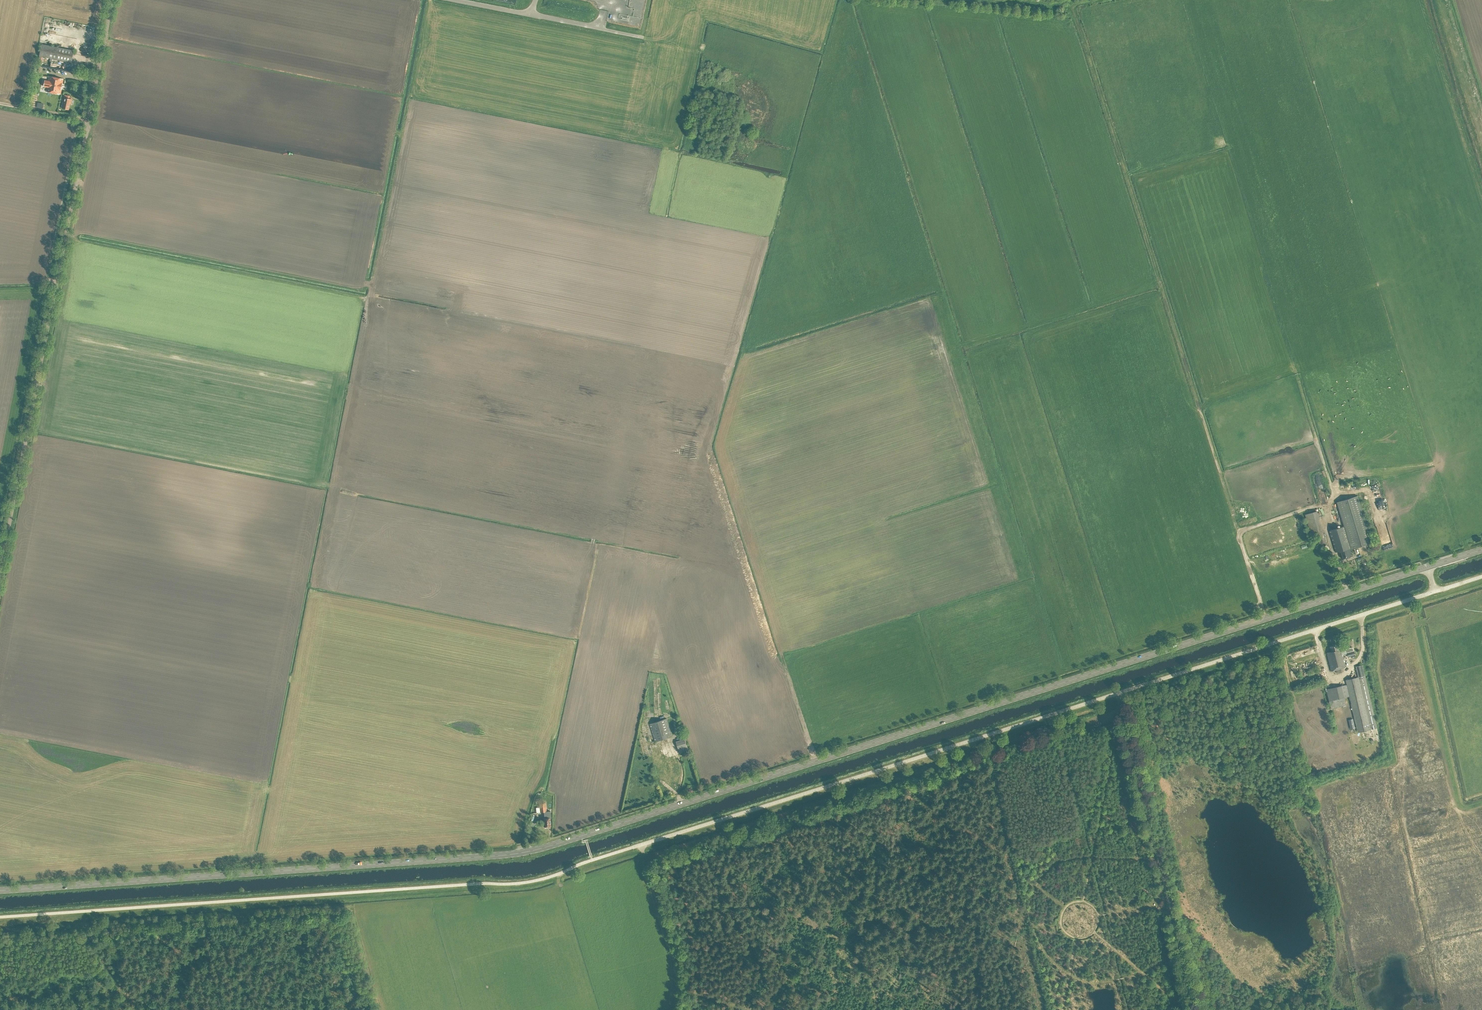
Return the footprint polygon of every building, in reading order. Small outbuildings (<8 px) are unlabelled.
[(71,63),(73,50),(41,44),(38,56),(71,63)] [(45,81),(44,86),(44,87),(47,87),(46,92),(60,94),(61,90),(62,84),(63,79),(49,77),(49,78),(50,78),(49,80),(48,80),(48,81),(45,81)] [(65,95),(62,108),(69,110),(70,103),(71,103),(72,100),(69,99),(70,96),(65,95)] [(1351,549),(1371,543),(1357,496),(1337,502),(1344,526),(1329,531),(1336,552),(1341,551),(1343,559),(1352,556),(1351,554),(1352,554),(1351,549)] [(1316,511),(1305,515),(1311,536),(1319,534),(1322,543),(1326,542),(1316,511)] [(1331,671),(1345,667),(1341,652),(1341,651),(1340,649),(1339,645),(1330,647),(1331,652),(1326,653),(1331,671)] [(1376,728),(1363,665),(1355,666),(1358,677),(1345,680),(1346,684),(1326,689),(1330,709),(1351,704),(1357,732),(1376,728)] [(655,742),(672,736),(667,718),(650,724),(655,742)] [(680,753),(688,751),(685,738),(676,741),(680,753)] [(671,765),(665,767),(666,770),(665,770),(669,783),(678,780),(674,767),(672,768),(671,765)] [(546,812),(545,803),(539,803),(540,812),(543,812),(543,818),(544,827),(545,828),(547,828),(548,826),(550,826),(550,818),(551,817),(551,813),(546,814),(546,812)]
